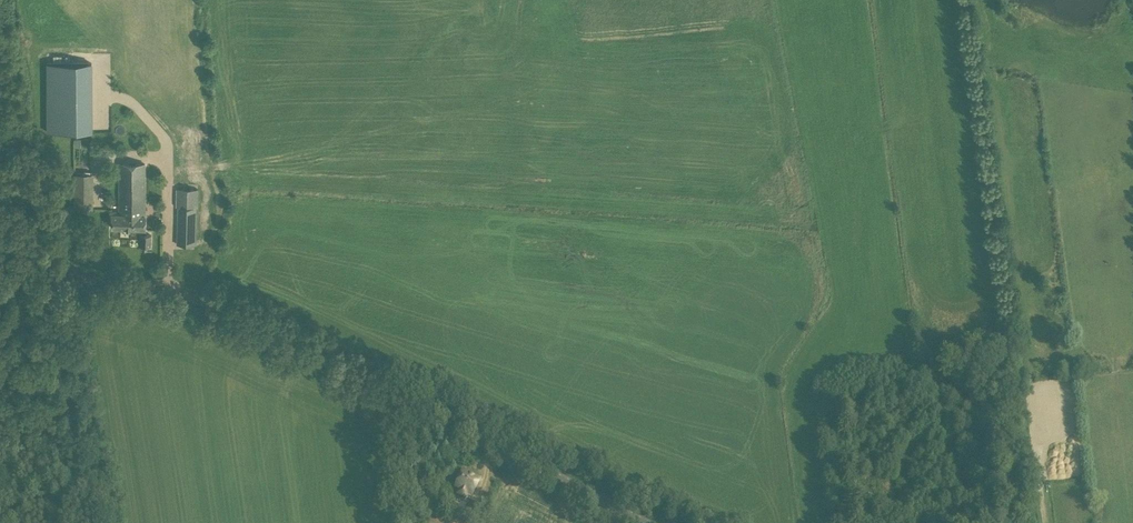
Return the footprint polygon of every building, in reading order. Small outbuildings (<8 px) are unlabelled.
[(92,62),(47,62),(47,131),(92,131),(92,62)] [(145,229),(145,163),(119,163),(120,214),(112,213),(112,227),(145,229)] [(92,209),(92,173),(74,173),(74,209),(92,209)] [(198,206),(198,189),(177,188),(176,206),(178,206),(177,244),(195,244),(196,206),(198,206)] [(151,234),(141,234),(141,246),(142,246),(142,250),(147,250),(148,246),(151,246),(151,234)] [(471,495),(479,480),(463,472),(455,486),(460,489),(458,493),(464,497),(466,492),(471,495)]
